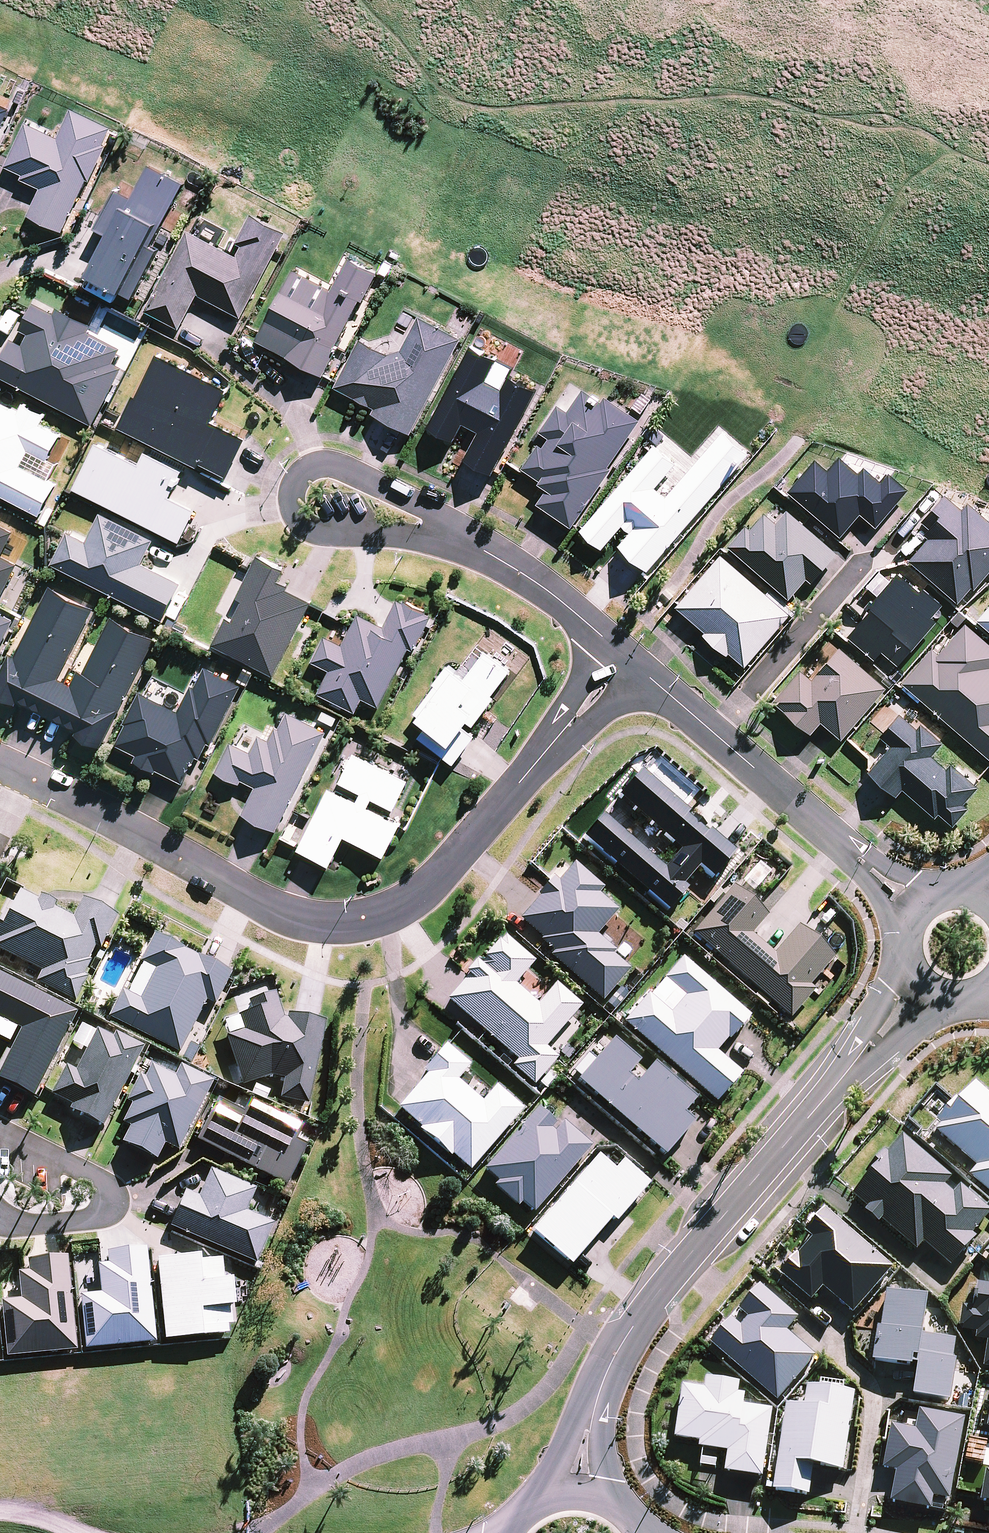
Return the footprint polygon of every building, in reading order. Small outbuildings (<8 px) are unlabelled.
[(11,108),(0,103),(0,132),(11,108)] [(64,231),(88,179),(90,180),(108,145),(105,143),(112,126),(72,107),(58,137),(27,121),(6,164),(24,172),(22,178),(41,187),(27,214),(64,231)] [(163,222),(184,182),(150,163),(133,195),(118,187),(96,227),(109,234),(89,272),(133,296),(159,248),(147,242),(159,220),(163,222)] [(189,233),(146,313),(180,331),(198,296),(242,319),(287,235),(252,216),(237,245),(242,248),(237,258),(189,233)] [(325,376),(379,275),(350,260),(333,292),(294,271),(257,342),(289,359),(324,378),(325,376)] [(0,359),(0,374),(93,422),(124,365),(114,361),(122,347),(90,330),(93,324),(57,306),(54,311),(35,301),(21,327),(30,332),(23,344),(12,338),(0,359)] [(451,323),(465,330),(471,319),(457,311),(451,323)] [(411,436),(462,341),(420,319),(402,352),(390,356),(361,341),(339,383),(336,389),(376,410),(373,416),(411,436)] [(495,475),(538,393),(509,378),(502,391),(487,384),(498,362),(472,348),(429,430),(454,444),(464,425),(480,434),(466,460),(495,475)] [(134,393),(118,425),(198,464),(200,459),(227,473),(245,435),(212,419),(229,385),(159,352),(138,394),(134,393)] [(610,469),(642,422),(607,398),(604,403),(585,391),(570,413),(560,406),(541,434),(551,441),(545,450),(540,446),(523,471),(526,472),(542,483),(540,486),(549,492),(539,506),(574,530),(613,471),(610,469)] [(41,513),(57,483),(49,478),(58,462),(49,457),(62,433),(42,423),(47,413),(24,401),(19,411),(0,401),(0,492),(41,513)] [(648,569),(749,453),(724,429),(666,495),(656,486),(677,461),(655,444),(581,529),(602,547),(622,524),(630,530),(619,544),(648,569)] [(98,438),(73,487),(180,540),(197,507),(170,493),(183,467),(146,448),(139,461),(98,438)] [(815,459),(787,491),(840,537),(860,514),(875,528),(908,490),(889,474),(881,482),(864,467),(858,473),(839,457),(827,470),(815,459)] [(908,561),(957,603),(971,587),(974,589),(988,571),(988,521),(967,503),(961,509),(945,495),(922,522),(929,529),(924,535),(927,538),(908,561)] [(745,526),(727,546),(788,599),(806,579),(810,583),(837,553),(787,510),(775,523),(763,513),(749,529),(745,526)] [(68,528),(52,561),(163,617),(182,580),(144,561),(155,538),(101,511),(87,538),(68,528)] [(19,562),(2,553),(14,530),(0,523),(0,597),(19,562)] [(225,616),(212,643),(275,674),(313,600),(288,588),(290,584),(279,578),(285,567),(257,553),(236,596),(243,599),(233,619),(225,616)] [(721,555),(675,607),(704,632),(702,635),(726,656),(728,653),(744,667),(790,615),(721,555)] [(919,591),(897,572),(868,606),(871,608),(848,637),(875,659),(882,651),(898,665),(936,620),(932,617),(942,604),(922,587),(919,591)] [(0,670),(0,695),(16,702),(18,700),(77,729),(75,733),(102,746),(154,639),(111,618),(84,672),(78,670),(72,683),(58,677),(93,607),(48,586),(15,653),(10,650),(0,670)] [(329,668),(318,691),(355,711),(363,697),(379,705),(409,646),(414,649),(433,614),(427,611),(428,609),(405,598),(404,600),(397,597),(384,624),(358,612),(343,643),(324,634),(312,659),(329,668)] [(976,620),(988,631),(988,606),(976,620)] [(15,617),(0,609),(0,648),(15,617)] [(902,684),(988,759),(988,643),(965,623),(938,653),(932,648),(902,684)] [(454,761),(477,732),(465,724),(468,718),(474,723),(495,695),(492,693),(513,666),(486,647),(485,649),(477,643),(463,662),(470,667),(466,673),(455,666),(454,668),(447,663),(434,681),(435,683),(413,710),(419,714),(417,715),(428,723),(418,735),(454,761)] [(841,740),(886,688),(839,648),(811,680),(800,670),(773,702),(810,734),(820,723),(841,740)] [(155,770),(157,767),(184,781),(197,755),(201,757),(208,741),(211,742),(242,684),(205,666),(195,686),(191,684),(180,710),(141,691),(124,722),(126,723),(116,743),(137,754),(135,759),(155,770)] [(277,829),(327,730),(288,710),(279,727),(275,725),(269,738),(259,733),(250,750),(231,740),(216,770),(241,781),(242,779),(256,785),(242,812),(277,829)] [(902,789),(935,817),(938,813),(953,826),(969,807),(964,803),(978,787),(950,763),(946,768),(931,755),(942,743),(921,723),(916,728),(899,713),(879,736),(890,746),(868,771),(896,796),(902,789)] [(357,800),(329,785),(298,847),(331,863),(345,834),(385,854),(401,822),(368,805),(373,797),(394,807),(409,778),(355,750),(339,780),(362,791),(357,800)] [(679,850),(664,868),(602,814),(582,838),(667,911),(687,887),(682,884),(698,866),(712,878),(734,852),(709,830),(705,834),(701,830),(704,826),(692,816),(689,819),(685,816),(688,812),(639,770),(617,796),(679,850)] [(539,896),(519,919),(541,938),(538,941),(552,952),(549,955),(602,1000),(629,969),(612,955),(615,951),(596,935),(617,910),(597,894),(602,888),(573,863),(557,881),(552,877),(549,881),(537,894),(539,896)] [(732,886),(691,933),(789,1018),(814,989),(809,985),(833,957),(797,925),(772,953),(750,934),(766,915),(732,886)] [(35,982),(74,1002),(87,977),(83,975),(90,961),(87,960),(94,946),(99,949),(116,916),(82,899),(72,918),(53,908),(55,904),(40,896),(38,900),(19,890),(8,912),(4,909),(0,917),(0,951),(40,971),(35,982)] [(121,990),(108,1017),(179,1052),(205,1000),(214,1005),(231,973),(154,934),(139,962),(142,963),(127,993),(121,990)] [(467,976),(446,999),(517,1060),(512,1066),(534,1085),(557,1057),(545,1047),(581,1005),(554,983),(536,1004),(514,984),(534,962),(503,936),(498,942),(497,940),(483,958),(484,959),(479,965),(475,961),(464,973),(467,976)] [(646,994),(623,1022),(715,1102),(741,1072),(716,1052),(726,1039),(728,1040),(749,1016),(682,957),(663,979),(675,989),(660,1005),(646,994)] [(0,975),(0,1038),(9,1042),(16,1028),(19,1029),(0,1068),(0,1079),(35,1096),(75,1012),(0,975)] [(227,1035),(225,1036),(242,1085),(270,1076),(283,1078),(280,1098),(308,1104),(325,1021),(286,1014),(285,1018),(282,1018),(274,992),(247,1002),(250,1010),(238,1015),(239,1016),(222,1021),(227,1035)] [(103,1126),(143,1047),(114,1033),(112,1037),(95,1029),(75,1070),(64,1066),(50,1094),(72,1104),(68,1110),(103,1126)] [(579,1077),(576,1080),(664,1155),(693,1122),(682,1113),(695,1100),(652,1064),(636,1082),(627,1075),(638,1061),(612,1039),(595,1060),(587,1054),(572,1071),(579,1077)] [(469,1170),(522,1109),(495,1085),(481,1101),(456,1079),(469,1065),(445,1044),(422,1070),(426,1073),(396,1107),(420,1128),(418,1130),(449,1156),(451,1154),(469,1170)] [(128,1126),(120,1142),(156,1160),(163,1144),(178,1151),(213,1081),(180,1065),(174,1076),(150,1064),(145,1077),(139,1074),(125,1101),(130,1104),(122,1123),(128,1126)] [(969,1176),(988,1193),(988,1094),(975,1082),(960,1101),(956,1098),(935,1121),(941,1125),(936,1131),(977,1167),(969,1176)] [(215,1100),(194,1141),(286,1186),(306,1146),(295,1141),(302,1128),(247,1101),(244,1107),(234,1102),(231,1108),(215,1100)] [(532,1212),(590,1146),(562,1121),(553,1131),(550,1129),(554,1123),(536,1108),(483,1170),(497,1181),(493,1186),(516,1206),(520,1201),(532,1212)] [(853,1196),(868,1209),(864,1212),(878,1225),(881,1221),(917,1251),(924,1243),(951,1267),(977,1237),(973,1234),(988,1215),(988,1210),(961,1186),(954,1194),(945,1186),(952,1178),(902,1137),(888,1153),(885,1150),(866,1173),(869,1176),(853,1196)] [(613,1169),(597,1155),(531,1230),(569,1265),(609,1217),(615,1222),(649,1183),(622,1160),(613,1169)] [(184,1189),(168,1226),(256,1264),(274,1223),(246,1211),(256,1188),(210,1170),(199,1196),(184,1189)] [(797,1254),(780,1273),(811,1302),(823,1287),(852,1313),(893,1269),(824,1209),(805,1232),(813,1238),(798,1255),(797,1254)] [(99,1293),(79,1295),(85,1349),(155,1342),(146,1248),(105,1251),(108,1263),(96,1264),(99,1293)] [(200,1253),(155,1258),(162,1339),(228,1333),(227,1324),(232,1325),(230,1306),(234,1306),(231,1278),(223,1278),(221,1259),(200,1260),(200,1253)] [(0,1300),(0,1301),(6,1356),(76,1349),(65,1256),(27,1259),(28,1271),(17,1272),(20,1298),(0,1300)] [(983,1367),(988,1368),(988,1286),(977,1284),(975,1296),(973,1295),(972,1302),(974,1303),(974,1308),(962,1307),(959,1327),(962,1331),(977,1333),(976,1340),(987,1342),(983,1367)] [(732,1318),(710,1343),(777,1401),(815,1357),(787,1331),(799,1318),(760,1285),(739,1309),(748,1318),(741,1326),(732,1318)] [(877,1327),(872,1361),(912,1368),(912,1365),(917,1366),(913,1396),(950,1402),(957,1361),(953,1360),(956,1341),(922,1336),(928,1298),(886,1291),(880,1328),(877,1327)] [(704,1389),(683,1386),(675,1439),(700,1442),(699,1448),(728,1453),(725,1472),(763,1478),(772,1411),(743,1406),(745,1395),(738,1394),(740,1383),(706,1378),(704,1389)] [(804,1407),(786,1404),(772,1490),(809,1496),(813,1467),(843,1472),(855,1393),(843,1391),(844,1383),(820,1380),(819,1388),(807,1386),(804,1407)] [(883,1468),(896,1471),(890,1502),(932,1510),(934,1497),(950,1501),(966,1419),(919,1410),(915,1430),(891,1425),(883,1468)] [(986,1470),(980,1501),(988,1502),(988,1471),(986,1470)]
